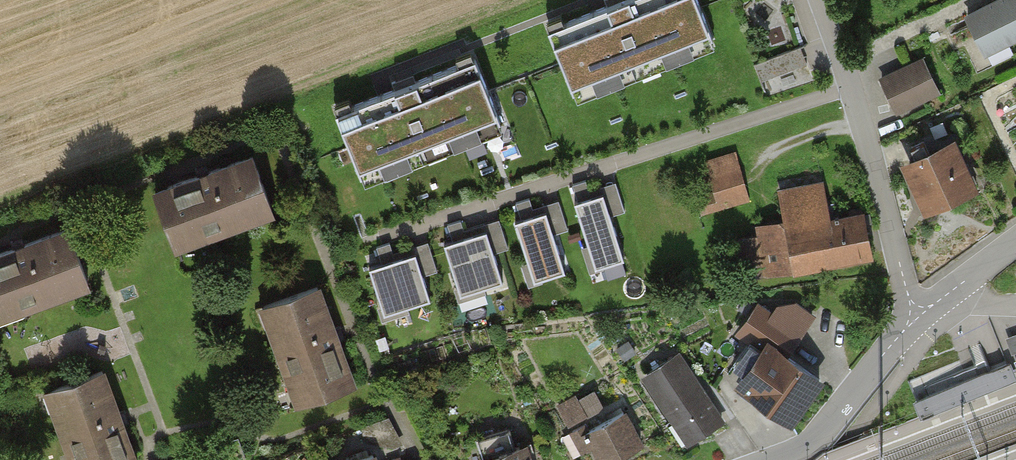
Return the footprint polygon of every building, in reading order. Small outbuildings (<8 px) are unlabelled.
[(697,0),(624,0),(550,30),(578,98),(715,44),(697,0)] [(967,16),(988,55),(1015,40),(1015,0),(998,0),(967,16)] [(768,79),(810,64),(802,43),(760,58),(768,79)] [(501,126),(474,58),(336,113),(363,181),(501,126)] [(923,59),(882,81),(900,115),(941,94),(923,59)] [(954,146),(901,171),(924,219),(977,194),(954,146)] [(717,201),(749,193),(738,151),(707,159),(717,201)] [(157,190),(179,249),(276,214),(254,154),(157,190)] [(607,181),(614,213),(625,211),(619,179),(607,181)] [(870,252),(861,205),(827,212),(822,185),(781,193),(787,225),(729,236),(737,278),(870,252)] [(624,258),(603,192),(575,201),(596,267),(624,258)] [(557,227),(569,223),(562,201),(550,205),(557,227)] [(564,268),(546,212),(517,221),(535,278),(564,268)] [(495,246),(507,245),(504,220),(492,222),(495,246)] [(501,279),(485,231),(445,244),(461,292),(501,279)] [(72,234),(0,261),(0,328),(94,293),(72,234)] [(418,242),(429,275),(441,271),(430,238),(418,242)] [(431,298),(416,252),(369,267),(384,313),(431,298)] [(322,290),(263,311),(298,407),(356,386),(322,290)] [(1012,354),(1015,352),(1015,334),(1006,337),(1012,354)] [(796,428),(829,384),(774,344),(742,388),(796,428)] [(685,353),(646,376),(691,448),(730,424),(685,353)] [(915,400),(922,416),(989,389),(1015,378),(1015,375),(1011,362),(983,373),(915,400)] [(109,377),(45,400),(67,459),(139,459),(109,377)] [(647,451),(627,416),(586,440),(598,459),(631,459),(647,451)] [(370,429),(381,449),(403,437),(393,417),(370,429)] [(495,459),(537,459),(533,448),(495,459)]
